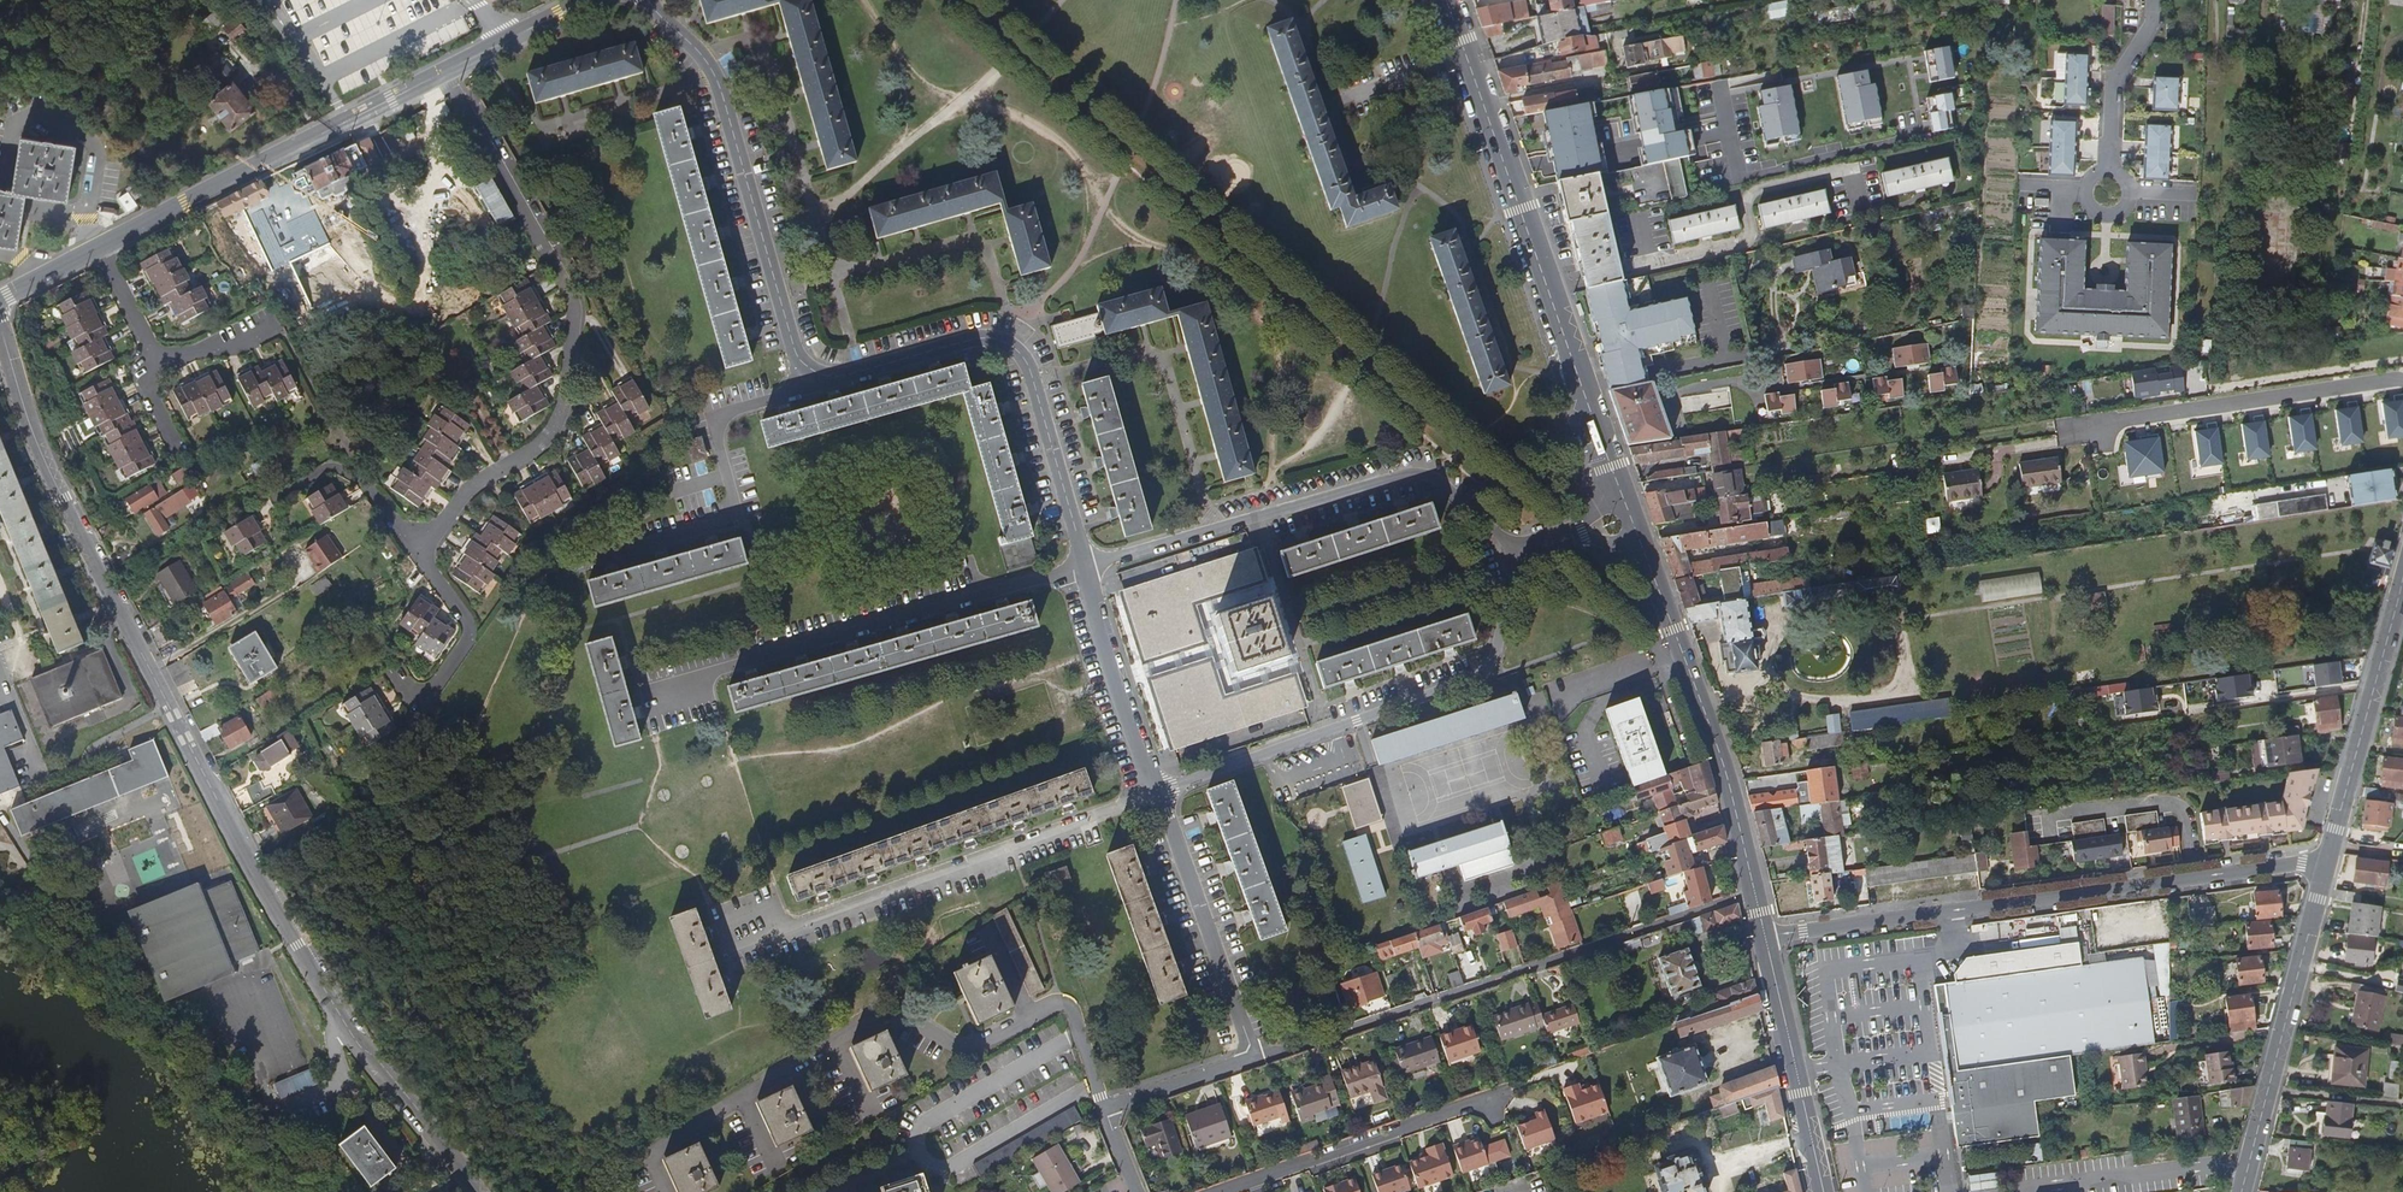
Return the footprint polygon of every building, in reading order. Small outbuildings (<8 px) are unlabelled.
[(221,0),(202,0),(212,12),(223,3),(221,0)] [(780,5),(827,172),(858,163),(811,0),(777,0),(771,1),(771,0),(701,0),(708,25),(780,5)] [(1571,0),(1550,0),(1553,13),(1573,9),(1573,7),(1571,0)] [(1767,3),(1769,18),(1790,14),(1787,0),(1783,0),(1767,3)] [(2290,31),(2322,33),(2324,5),(2301,3),(2302,0),(2293,0),(2290,31)] [(1512,20),(1509,1),(1477,9),(1483,26),(1503,22),(1512,20)] [(1583,35),(1578,13),(1584,12),(1612,7),(1611,1),(1606,2),(1591,4),(1582,6),(1573,7),(1573,9),(1553,13),(1547,14),(1539,15),(1531,17),(1537,47),(1557,40),(1565,38),(1581,35),(1583,35)] [(262,48),(223,3),(212,12),(199,24),(211,37),(223,27),(250,58),(262,48)] [(1860,7),(1859,3),(1816,10),(1818,23),(1843,19),(1842,13),(1851,12),(1851,9),(1860,7)] [(2114,34),(2115,4),(2102,3),(2102,19),(2101,34),(2114,34)] [(1547,14),(1545,4),(1537,6),(1539,15),(1547,14)] [(1539,15),(1537,6),(1520,9),(1522,18),(1531,17),(1539,15)] [(1947,9),(1938,10),(1939,17),(1948,15),(1947,9)] [(1589,35),(1584,12),(1578,13),(1583,35),(1583,36),(1589,35)] [(1302,54),(1290,21),(1267,30),(1331,211),(1340,207),(1347,228),(1397,210),(1392,197),(1389,186),(1353,199),(1343,171),(1323,115),(1302,54)] [(1505,33),(1503,22),(1483,26),(1486,36),(1487,37),(1505,33)] [(1719,29),(1698,33),(1699,41),(1720,36),(1719,29)] [(1584,50),(1581,35),(1565,38),(1566,42),(1560,43),(1562,55),(1584,50)] [(1647,62),(1646,55),(1649,55),(1651,60),(1672,56),(1671,53),(1686,50),(1683,36),(1623,47),(1627,68),(1647,62)] [(534,103),(643,73),(635,44),(526,73),(534,103)] [(1931,82),(1956,77),(1949,44),(1924,50),(1931,82)] [(2306,76),(2309,49),(2300,48),(2297,75),(2306,76)] [(2086,79),(2087,50),(2065,49),(2064,78),(2086,79)] [(1608,65),(1605,50),(1591,53),(1593,67),(1602,65),(1608,65)] [(1593,67),(1591,53),(1579,55),(1581,69),(1590,67),(1593,67)] [(1581,69),(1579,55),(1568,57),(1570,70),(1579,69),(1581,69)] [(1570,70),(1568,57),(1566,57),(1567,60),(1543,65),(1542,62),(1524,65),(1528,84),(1550,80),(1562,78),(1572,76),(1570,70)] [(1719,61),(1713,62),(1715,76),(1721,75),(1719,61)] [(1703,79),(1701,64),(1694,65),(1697,80),(1703,79)] [(1528,84),(1524,65),(1498,70),(1501,78),(1506,94),(1522,91),(1521,85),(1528,84)] [(1867,69),(1837,75),(1847,128),(1883,121),(1875,83),(1870,84),(1867,69)] [(1659,87),(1657,72),(1629,77),(1632,92),(1659,87)] [(2177,110),(2179,77),(2154,76),(2152,109),(2177,110)] [(2085,105),(2086,79),(2064,78),(2064,104),(2085,105)] [(256,111),(233,83),(208,102),(231,131),(256,111)] [(1758,106),(1764,140),(1800,134),(1792,84),(1761,89),(1763,105),(1758,106)] [(1576,93),(1576,90),(1563,92),(1554,94),(1557,109),(1562,108),(1569,107),(1578,106),(1576,93)] [(1596,102),(1594,90),(1576,93),(1578,106),(1594,103),(1596,102)] [(1932,131),(1957,128),(1953,92),(1928,95),(1932,131)] [(1557,109),(1554,94),(1523,99),(1526,115),(1528,115),(1557,109)] [(752,361),(680,110),(655,117),(727,368),(752,361)] [(2348,115),(2335,114),(2334,126),(2347,127),(2348,115)] [(2075,149),(2076,120),(2050,119),(2049,148),(2075,149)] [(2169,153),(2170,124),(2145,123),(2144,152),(2169,153)] [(482,175),(453,125),(442,131),(471,181),(482,175)] [(26,191),(67,200),(78,147),(24,136),(14,189),(0,186),(0,242),(15,245),(26,191)] [(359,184),(354,175),(381,161),(369,138),(357,145),(292,179),(296,185),(304,202),(319,194),(323,203),(336,196),(338,200),(350,193),(348,190),(359,184)] [(2352,142),(2333,140),(2331,157),(2350,159),(2352,142)] [(2075,149),(2049,148),(2049,174),(2074,175),(2075,149)] [(2168,179),(2169,153),(2144,152),(2143,178),(2168,179)] [(1687,196),(1682,167),(1680,157),(1663,161),(1670,200),(1687,196)] [(1887,196),(1953,181),(1947,158),(1882,173),(1887,196)] [(1606,214),(1599,183),(1628,177),(1626,169),(1608,172),(1608,171),(1556,182),(1566,223),(1570,222),(1606,214)] [(1008,210),(996,173),(870,214),(879,243),(1001,203),(1021,276),(1051,268),(1032,203),(1008,210)] [(282,192),(296,185),(292,179),(279,186),(282,192)] [(144,192),(137,181),(127,188),(134,199),(144,192)] [(242,212),(268,199),(260,183),(219,203),(226,218),(241,210),(242,212)] [(1763,228),(1829,212),(1824,190),(1758,205),(1763,228)] [(1738,228),(1733,205),(1667,220),(1672,243),(1738,228)] [(1619,273),(1612,244),(1606,214),(1570,222),(1583,280),(1585,289),(1586,289),(1620,281),(1619,273)] [(2385,216),(2384,223),(2395,225),(2396,218),(2385,216)] [(2397,231),(2398,226),(2395,225),(2384,223),(2372,220),(2371,226),(2397,231)] [(1462,256),(1454,233),(1430,241),(1485,395),(1508,387),(1482,311),(1462,256)] [(2165,339),(2170,247),(2125,245),(2123,293),(2110,293),(2095,292),(2081,292),(2082,243),(2039,242),(2035,333),(2095,336),(2106,336),(2165,339)] [(177,259),(171,248),(168,249),(174,261),(177,259)] [(151,285),(182,269),(177,259),(174,261),(168,249),(141,263),(145,270),(142,272),(149,286),(151,285)] [(1852,275),(1848,257),(1831,261),(1828,249),(1795,257),(1798,270),(1813,266),(1819,292),(1846,286),(1844,277),(1852,275)] [(191,291),(186,281),(190,279),(184,268),(182,269),(151,285),(158,299),(161,298),(164,305),(169,303),(191,291)] [(2394,283),(2396,271),(2388,270),(2386,282),(2394,283)] [(2397,271),(2396,271),(2394,283),(2402,284),(2402,272),(2397,271)] [(1696,344),(1689,309),(1657,316),(1647,275),(1641,276),(1620,281),(1586,289),(1596,331),(1602,330),(1605,342),(1598,343),(1609,389),(1644,383),(1640,367),(1654,364),(1652,355),(1696,344)] [(1854,283),(1852,275),(1844,277),(1846,286),(1854,283)] [(195,289),(190,279),(186,281),(191,291),(195,289)] [(541,301),(534,288),(531,289),(527,282),(501,297),(507,308),(503,310),(509,320),(541,301)] [(2394,283),(2392,296),(2402,298),(2402,284),(2394,283)] [(209,310),(203,298),(207,297),(201,286),(195,289),(191,291),(169,303),(176,317),(179,316),(183,324),(209,310)] [(1168,314),(1161,288),(1095,306),(1097,312),(1098,312),(1103,332),(1105,336),(1136,327),(1173,317),(1172,313),(1168,314)] [(102,310),(95,296),(92,297),(89,290),(62,304),(67,314),(63,316),(69,327),(100,311),(102,310)] [(2392,296),(2388,316),(2389,317),(2402,319),(2402,298),(2392,296)] [(213,308),(207,297),(203,298),(209,310),(213,308)] [(507,308),(501,297),(498,299),(503,310),(507,308)] [(545,326),(550,323),(546,316),(549,315),(541,301),(509,320),(514,329),(518,327),(524,338),(545,326)] [(1974,302),(1960,305),(1962,319),(1973,317),(1974,302)] [(1254,474),(1207,303),(1177,311),(1221,470),(1224,482),(1254,474)] [(67,314),(62,304),(58,306),(63,316),(67,314)] [(108,334),(105,326),(107,325),(100,311),(69,327),(67,328),(73,340),(70,341),(75,352),(106,336),(108,334)] [(1103,332),(1098,312),(1097,312),(1072,320),(1051,326),(1057,349),(1058,348),(1095,338),(1094,335),(1103,332)] [(2389,317),(2387,325),(2402,328),(2402,319),(2389,317)] [(543,355),(554,349),(550,341),(553,339),(545,326),(524,338),(520,340),(514,344),(519,354),(523,352),(529,363),(543,355)] [(524,338),(518,327),(514,329),(520,340),(524,338)] [(2328,329),(2327,334),(2326,343),(2337,341),(2337,329),(2328,329)] [(2327,334),(2311,336),(2309,347),(2325,344),(2326,343),(2327,334)] [(114,359),(110,351),(113,350),(106,336),(75,352),(74,352),(79,363),(83,361),(88,372),(114,359)] [(1932,361),(1929,341),(1894,346),(1897,366),(1909,365),(1908,362),(1920,360),(1921,363),(1932,361)] [(529,363),(523,352),(519,354),(525,365),(529,363)] [(540,385),(553,378),(549,369),(551,368),(543,355),(529,363),(525,365),(512,373),(517,383),(520,381),(527,393),(540,385)] [(1825,377),(1822,357),(1787,362),(1789,382),(1802,380),(1801,377),(1812,375),(1812,378),(1825,377)] [(88,372),(83,361),(79,363),(85,374),(88,372)] [(299,388),(285,361),(277,365),(276,363),(263,370),(275,394),(277,398),(279,403),(290,397),(288,394),(299,388)] [(1959,382),(1957,365),(1942,367),(1943,372),(1930,374),(1932,392),(1947,389),(1946,384),(1959,382)] [(2185,391),(2181,365),(2131,372),(2134,399),(2160,395),(2159,392),(2174,390),(2174,392),(2185,391)] [(963,393),(968,391),(961,367),(761,424),(768,448),(963,393)] [(263,370),(261,368),(254,372),(252,369),(239,376),(255,409),(265,404),(263,400),(275,394),(263,370)] [(233,400),(220,373),(213,377),(212,374),(198,380),(213,412),(214,414),(224,409),(222,406),(233,400)] [(1905,395),(1903,378),(1889,380),(1889,375),(1874,377),(1877,395),(1890,393),(1891,397),(1905,395)] [(1150,530),(1109,378),(1083,385),(1124,537),(1150,530)] [(124,398),(116,384),(114,386),(110,379),(83,392),(89,402),(85,404),(91,415),(124,398)] [(213,412),(198,380),(198,381),(197,379),(183,386),(184,389),(177,392),(190,419),(201,413),(203,417),(213,412)] [(1853,398),(1850,380),(1836,382),(1836,387),(1823,390),(1826,407),(1840,405),(1840,400),(1853,398)] [(527,393),(520,381),(517,383),(523,395),(527,393)] [(651,413),(633,381),(619,388),(621,391),(613,395),(618,403),(628,421),(638,416),(640,419),(651,413)] [(1671,438),(1651,381),(1644,383),(1609,389),(1618,416),(1628,444),(1671,438)] [(549,408),(545,400),(547,399),(540,385),(527,393),(523,395),(508,403),(513,414),(517,412),(523,423),(549,408)] [(1038,561),(986,386),(968,391),(963,393),(966,402),(993,496),(1005,536),(999,538),(1008,570),(1038,561)] [(290,397),(301,392),(299,388),(288,394),(290,397)] [(829,391),(831,399),(843,396),(841,388),(829,391)] [(1798,411),(1796,393),(1781,395),(1781,390),(1766,392),(1768,411),(1783,409),(1783,413),(1798,411)] [(89,402),(83,392),(80,394),(85,404),(89,402)] [(265,404),(277,398),(275,394),(263,400),(265,404)] [(2394,396),(2395,402),(2382,404),(2388,440),(2401,438),(2401,435),(2402,435),(2402,395),(2394,396)] [(132,421),(128,413),(131,412),(124,398),(91,415),(97,426),(100,424),(106,435),(108,434),(132,421)] [(224,409),(235,404),(233,400),(222,406),(224,409)] [(2363,441),(2357,402),(2347,403),(2348,409),(2336,411),(2341,447),(2355,445),(2354,442),(2363,441)] [(628,421),(618,403),(605,410),(606,413),(598,417),(602,423),(611,441),(622,434),(625,438),(634,433),(630,425),(628,421)] [(439,419),(446,409),(443,406),(436,417),(439,419)] [(466,433),(471,426),(446,409),(439,419),(436,417),(429,427),(431,428),(459,448),(468,435),(466,433)] [(2316,448),(2310,409),(2300,410),(2301,416),(2289,418),(2294,454),(2308,452),(2308,449),(2316,448)] [(523,423),(517,412),(513,414),(519,425),(523,423)] [(191,422),(203,417),(201,413),(190,419),(191,422)] [(630,425),(640,419),(638,416),(628,421),(630,425)] [(2269,455),(2263,416),(2254,417),(2254,423),(2242,425),(2247,461),(2261,459),(2261,456),(2269,455)] [(149,439),(141,425),(138,427),(134,420),(132,421),(108,434),(113,445),(110,446),(116,457),(149,439)] [(611,441),(602,423),(588,431),(589,434),(581,438),(587,447),(596,464),(607,458),(609,462),(619,455),(613,445),(611,441)] [(2222,462),(2217,423),(2207,424),(2208,430),(2195,432),(2201,468),(2214,466),(2214,463),(2222,462)] [(106,435),(100,424),(97,426),(103,437),(105,436),(106,435)] [(1685,456),(1685,451),(1709,448),(1712,466),(1731,463),(1731,461),(1738,459),(1737,450),(1729,451),(1727,438),(1751,435),(1750,427),(1683,436),(1679,437),(1680,440),(1629,447),(1635,463),(1685,456)] [(453,462),(462,450),(459,448),(431,428),(425,438),(428,440),(421,451),(445,468),(450,460),(453,462)] [(113,445),(108,434),(106,435),(105,436),(110,446),(113,445)] [(613,445),(625,438),(622,434),(611,441),(613,445)] [(2146,476),(2164,473),(2158,434),(2140,437),(2141,440),(2131,442),(2132,451),(2125,452),(2128,476),(2146,473),(2146,476)] [(0,437),(0,507),(60,654),(85,644),(0,437)] [(421,451),(428,440),(425,438),(417,448),(420,450),(421,451)] [(157,463),(153,455),(156,454),(149,439),(116,457),(122,468),(125,466),(131,477),(157,463)] [(704,456),(701,441),(691,444),(695,458),(704,456)] [(596,464),(587,447),(572,455),(574,458),(567,462),(582,488),(592,482),(594,485),(604,480),(598,468),(596,464)] [(1737,450),(1738,459),(1745,458),(1744,449),(1737,450)] [(442,485),(451,472),(445,468),(421,451),(420,450),(413,460),(417,463),(410,473),(434,489),(435,490),(440,483),(442,485)] [(598,468),(609,462),(607,458),(596,464),(598,468)] [(2063,483),(2060,459),(2022,465),(2025,489),(2063,483)] [(410,473),(417,463),(413,460),(406,470),(410,473)] [(1695,465),(1682,467),(1683,474),(1684,474),(1696,472),(1695,465)] [(131,477),(125,466),(122,468),(118,470),(124,481),(131,477)] [(1647,480),(1683,474),(1682,467),(1655,471),(1647,478),(1647,480)] [(410,473),(406,470),(404,468),(397,478),(400,480),(393,491),(417,508),(422,501),(425,502),(434,489),(410,473)] [(186,479),(180,469),(165,478),(171,488),(186,479)] [(1747,494),(1746,485),(1741,486),(1739,469),(1713,472),(1717,498),(1747,494)] [(2396,501),(2392,470),(2347,477),(2352,507),(2396,501)] [(1696,472),(1684,474),(1685,483),(1703,481),(1702,472),(1696,472)] [(572,498),(558,473),(551,477),(549,474),(535,482),(553,514),(564,508),(562,504),(572,498)] [(1985,498),(1981,473),(1946,478),(1949,503),(1985,498)] [(1822,474),(1806,476),(1807,485),(1823,483),(1822,474)] [(393,491),(400,480),(397,478),(390,488),(393,491)] [(553,514),(535,482),(521,489),(523,492),(515,496),(530,522),(541,516),(543,520),(553,514)] [(583,491),(594,485),(592,482),(582,488),(583,491)] [(159,499),(150,485),(127,500),(136,513),(159,499)] [(351,511),(341,495),(338,497),(331,487),(309,501),(315,512),(312,514),(321,528),(351,511)] [(170,511),(189,498),(184,489),(164,502),(170,511)] [(1696,501),(1694,489),(1664,493),(1663,489),(1645,492),(1645,494),(1650,507),(1696,501)] [(1761,492),(1747,494),(1751,519),(1765,517),(1764,512),(1768,510),(1767,498),(1762,496),(1761,492)] [(1751,519),(1747,494),(1717,498),(1721,523),(1751,519)] [(2328,511),(2325,496),(2256,506),(2259,521),(2328,511)] [(564,508),(574,502),(572,498),(562,504),(564,508)] [(1701,515),(1699,500),(1696,501),(1650,507),(1656,523),(1701,515)] [(315,512),(309,501),(305,503),(312,514),(315,512)] [(171,528),(165,517),(172,513),(170,511),(164,502),(154,508),(155,510),(148,515),(160,534),(171,528)] [(1287,577),(1437,530),(1429,505),(1405,512),(1355,528),(1306,544),(1279,552),(1287,577)] [(2245,523),(2259,521),(2256,506),(2252,507),(2254,518),(2244,520),(2245,523)] [(532,526),(543,520),(541,516),(530,522),(532,526)] [(119,526),(114,517),(95,528),(100,538),(119,526)] [(266,545),(259,534),(262,532),(253,517),(225,534),(234,549),(237,547),(244,558),(266,545)] [(1926,532),(1940,532),(1940,517),(1926,518),(1926,532)] [(512,545),(519,535),(495,518),(490,525),(488,523),(478,536),(501,552),(504,555),(508,558),(516,547),(512,545)] [(387,530),(380,519),(374,523),(381,534),(387,530)] [(1783,519),(1765,522),(1766,529),(1785,526),(1783,519)] [(1684,548),(1767,536),(1766,529),(1765,522),(1660,537),(1668,558),(1675,578),(1692,575),(1693,575),(1689,563),(1684,548)] [(493,562),(501,552),(478,536),(476,535),(471,541),(469,540),(459,552),(464,556),(489,574),(496,565),(493,562)] [(516,547),(522,538),(519,535),(512,545),(516,547)] [(342,560),(327,538),(305,552),(315,566),(312,568),(317,576),(342,560)] [(612,604),(747,565),(739,540),(734,542),(672,560),(597,581),(588,584),(595,609),(612,604)] [(2388,577),(2396,551),(2375,545),(2366,574),(2378,577),(2378,575),(2388,577)] [(244,558),(237,547),(234,549),(240,560),(244,558)] [(1719,570),(1738,567),(1739,567),(1789,559),(1787,548),(1689,563),(1693,575),(1719,570)] [(116,568),(133,558),(128,549),(111,559),(116,568)] [(496,565),(504,555),(501,552),(493,562),(496,565)] [(1191,602),(1263,579),(1255,553),(1124,595),(1132,621),(1146,662),(1205,643),(1191,602)] [(486,587),(493,577),(489,574),(464,556),(455,568),(458,570),(452,578),(476,595),(483,585),(486,587)] [(195,594),(177,564),(155,577),(173,608),(195,594)] [(1699,600),(1692,575),(1675,578),(1679,591),(1685,607),(1743,597),(1739,573),(1739,567),(1738,567),(1719,570),(1723,597),(1699,600)] [(1983,601),(2043,592),(2040,570),(1980,579),(1983,601)] [(1749,582),(1748,571),(1739,573),(1743,597),(1745,597),(1752,596),(1749,582)] [(1830,584),(1844,582),(1843,574),(1828,576),(1830,584)] [(1758,585),(1780,581),(1780,577),(1749,582),(1752,596),(1760,595),(1758,585)] [(1808,579),(1807,577),(1780,581),(1758,585),(1760,595),(1782,592),(1783,591),(1809,587),(1808,579)] [(1816,586),(1825,585),(1824,577),(1808,579),(1809,587),(1816,586)] [(326,579),(310,589),(317,598),(332,588),(326,579)] [(1854,591),(1852,581),(1844,582),(1830,584),(1825,585),(1816,586),(1818,599),(1848,594),(1847,592),(1854,591)] [(479,597),(486,587),(483,585),(476,595),(479,597)] [(1811,603),(1809,587),(1783,591),(1782,592),(1784,607),(1788,611),(1807,608),(1811,603)] [(239,614),(231,601),(240,595),(236,589),(206,608),(219,626),(239,614)] [(2107,625),(2103,594),(2084,597),(2086,611),(2089,628),(2107,625)] [(422,636),(439,611),(426,602),(427,600),(420,595),(400,626),(409,632),(412,629),(422,636)] [(1749,630),(1745,597),(1743,597),(1685,607),(1690,622),(1719,618),(1723,642),(1718,643),(1720,661),(1723,661),(1725,672),(1733,671),(1733,673),(1755,669),(1754,662),(1759,661),(1757,646),(1752,646),(1751,639),(1758,638),(1757,630),(1749,630)] [(2086,611),(2084,597),(2065,599),(2067,613),(2071,613),(2086,611)] [(1279,628),(1269,598),(1213,616),(1223,645),(1233,675),(1288,657),(1279,628)] [(736,714),(1037,628),(1030,603),(729,688),(736,714)] [(164,622),(159,611),(143,621),(148,632),(164,622)] [(2089,628),(2086,611),(2071,613),(2074,630),(2089,628)] [(1448,648),(1474,640),(1466,615),(1316,664),(1324,689),(1349,680),(1399,664),(1448,648)] [(437,657),(453,633),(441,625),(443,622),(435,616),(422,636),(420,639),(415,647),(424,654),(427,650),(437,657)] [(174,641),(164,622),(148,632),(158,650),(174,641)] [(422,636),(412,629),(409,632),(420,639),(422,636)] [(277,670),(255,635),(229,651),(251,687),(277,670)] [(640,742),(611,641),(586,648),(615,749),(640,742)] [(2125,643),(2096,648),(2097,655),(2126,650),(2125,643)] [(124,700),(103,650),(32,679),(54,730),(124,700)] [(437,657),(427,650),(424,654),(435,661),(437,657)] [(198,688),(184,659),(167,668),(182,697),(198,688)] [(1174,746),(1303,704),(1294,677),(1223,700),(1211,662),(1152,681),(1164,718),(1174,746)] [(2341,672),(2339,662),(2312,666),(2315,689),(2340,685),(2338,672),(2341,672)] [(2248,683),(2247,675),(2215,680),(2217,689),(2214,689),(2215,702),(2252,697),(2251,687),(2248,687),(2248,683)] [(2177,676),(2127,683),(2128,692),(2150,689),(2178,685),(2177,676)] [(260,708),(281,695),(275,685),(254,699),(260,708)] [(2106,695),(2105,686),(1964,706),(1963,703),(1953,704),(1954,716),(2106,695)] [(387,707),(382,698),(379,700),(371,688),(347,702),(353,713),(350,715),(356,725),(387,707)] [(2151,697),(2150,689),(2128,692),(2123,693),(2125,705),(2123,705),(2124,716),(2156,712),(2155,701),(2152,701),(2151,697)] [(1380,765),(1524,719),(1516,694),(1373,741),(1380,765)] [(2340,730),(2336,698),(2314,701),(2317,733),(2340,730)] [(1663,777),(1638,699),(1607,710),(1632,788),(1663,777)] [(1861,729),(1948,717),(1946,699),(1847,713),(1850,731),(1853,730),(1861,729)] [(353,713),(347,702),(344,705),(350,715),(353,713)] [(397,729),(388,715),(391,713),(387,707),(356,725),(362,735),(366,733),(372,744),(373,743),(378,751),(391,743),(390,741),(387,735),(393,731),(397,729)] [(10,709),(0,713),(0,795),(19,787),(3,749),(24,740),(10,709)] [(2231,711),(2216,713),(2217,720),(2232,718),(2231,711)] [(207,744),(222,734),(231,749),(251,736),(240,716),(237,718),(235,715),(230,718),(232,721),(219,729),(216,723),(201,732),(207,744)] [(2087,715),(2078,716),(2080,728),(2089,727),(2087,715)] [(1837,733),(1835,716),(1825,717),(1827,734),(1837,733)] [(2395,717),(2392,744),(2402,745),(2402,718),(2395,717)] [(1797,738),(1795,724),(1785,725),(1787,740),(1791,739),(1797,738)] [(2299,736),(2298,727),(2281,730),(2282,738),(2295,737),(2299,736)] [(387,735),(390,741),(397,737),(393,731),(387,735)] [(1827,734),(1806,737),(1807,746),(1807,748),(1848,743),(1847,731),(1837,733),(1827,734)] [(273,767),(287,759),(286,756),(284,753),(293,747),(285,733),(274,740),(276,744),(263,751),(264,753),(256,758),(263,771),(272,765),(273,767)] [(372,744),(366,733),(362,735),(369,746),(372,744)] [(1807,746),(1806,737),(1797,738),(1791,739),(1792,748),(1807,746)] [(2298,764),(2295,737),(2282,738),(2262,741),(2266,769),(2298,764)] [(24,838),(171,777),(156,740),(128,752),(133,763),(13,812),(24,838)] [(1780,756),(1786,754),(1784,740),(1760,744),(1763,766),(1781,763),(1780,756)] [(286,756),(295,751),(293,747),(284,753),(286,756)] [(2383,757),(2380,785),(2402,787),(2402,759),(2383,757)] [(1869,761),(1853,764),(1855,778),(1871,775),(1869,761)] [(1637,802),(1648,798),(1654,815),(1677,807),(1679,807),(1675,795),(1683,792),(1688,792),(1695,790),(1696,794),(1714,788),(1710,772),(1707,762),(1663,777),(1632,788),(1637,802)] [(1839,800),(1835,766),(1806,770),(1811,804),(1839,800)] [(2310,797),(2314,784),(2315,784),(2319,769),(2290,773),(2283,801),(2201,813),(2204,838),(2218,836),(2233,834),(2246,833),(2259,831),(2272,829),(2287,828),(2287,831),(2303,829),(2306,818),(2304,818),(2308,805),(2310,797)] [(797,902),(1092,796),(1084,771),(789,878),(797,902)] [(276,792),(271,784),(264,789),(259,780),(245,787),(254,805),(276,792)] [(1285,931),(1233,784),(1208,793),(1261,940),(1285,931)] [(2387,799),(2388,791),(2378,790),(2378,789),(2364,787),(2363,796),(2387,799)] [(313,815),(298,788),(269,804),(284,831),(313,815)] [(1637,802),(1632,788),(1602,798),(1606,810),(1628,802),(1631,811),(1639,808),(1637,802)] [(1682,821),(1684,821),(1700,815),(1699,811),(1718,803),(1714,788),(1696,794),(1686,797),(1688,803),(1679,807),(1677,807),(1682,821)] [(1849,799),(1839,800),(1842,824),(1852,823),(1849,799)] [(2390,827),(2392,802),(2367,799),(2364,824),(2390,827)] [(1842,824),(1839,800),(1811,804),(1801,806),(1803,822),(1822,820),(1825,837),(1838,835),(1844,834),(1842,824)] [(1682,821),(1677,807),(1654,815),(1659,829),(1664,827),(1682,821)] [(1789,842),(1781,808),(1755,812),(1758,826),(1762,846),(1789,842)] [(2160,827),(2158,810),(2125,814),(2127,832),(2136,831),(2143,830),(2160,827)] [(2107,835),(2104,818),(2073,822),(2075,840),(2107,835)] [(1690,837),(1684,821),(1682,821),(1664,827),(1666,831),(1670,845),(1685,839),(1690,837)] [(1515,865),(1510,850),(1511,849),(1502,822),(1409,852),(1418,880),(1461,866),(1466,881),(1515,865)] [(1727,842),(1723,825),(1692,837),(1698,854),(1727,844),(1727,842)] [(2180,844),(2178,825),(2160,827),(2143,830),(2144,841),(2146,852),(2172,848),(2172,845),(2180,844)] [(1623,837),(1620,827),(1601,834),(1604,843),(1623,837)] [(1965,842),(1974,841),(1973,830),(1962,831),(1963,842),(1965,842)] [(2143,830),(2136,831),(2138,842),(2144,841),(2143,830)] [(1670,845),(1666,831),(1646,838),(1646,841),(1650,852),(1660,848),(1670,845)] [(2039,858),(2037,845),(2029,846),(2027,833),(2011,835),(2014,864),(2022,863),(2022,867),(2032,866),(2031,859),(2039,858)] [(2122,854),(2119,834),(2107,835),(2075,840),(2071,840),(2074,861),(2122,854)] [(1842,871),(1838,835),(1825,837),(1805,840),(1810,875),(1819,874),(1829,872),(1842,871)] [(1385,891),(1367,837),(1346,844),(1364,899),(1385,891)] [(1690,837),(1685,839),(1690,856),(1698,854),(1692,837),(1690,837)] [(1690,856),(1685,839),(1670,845),(1660,848),(1669,880),(1676,878),(1684,876),(1695,873),(1690,856)] [(1650,852),(1646,841),(1637,844),(1641,855),(1650,852)] [(1966,854),(1976,853),(1974,841),(1965,842),(1966,854)] [(1186,995),(1132,848),(1108,857),(1162,1004),(1186,995)] [(1988,871),(1985,852),(1976,853),(1978,872),(1988,871)] [(1978,872),(1976,853),(1966,854),(1867,867),(1865,868),(1866,873),(1868,888),(1978,874),(1978,872)] [(2384,885),(2387,862),(2357,859),(2354,881),(2384,885)] [(1711,902),(1702,870),(1695,873),(1684,876),(1689,891),(1685,893),(1687,902),(1689,910),(1711,902)] [(1053,885),(1068,879),(1065,871),(1050,877),(1053,885)] [(1833,900),(1829,872),(1819,874),(1810,875),(1814,902),(1833,900)] [(1868,888),(1866,873),(1853,875),(1855,890),(1868,888)] [(1678,886),(1676,878),(1669,880),(1663,882),(1666,890),(1678,886)] [(1666,891),(1666,890),(1663,882),(1648,887),(1651,896),(1666,891)] [(204,884),(134,912),(169,999),(239,971),(235,961),(260,951),(233,883),(207,893),(204,884)] [(1519,916),(1543,908),(1549,927),(1551,926),(1559,950),(1581,943),(1571,910),(1562,883),(1548,888),(1550,894),(1539,898),(1537,892),(1504,903),(1508,917),(1519,913),(1519,916)] [(2355,903),(2357,892),(2335,889),(2333,900),(2353,903),(2355,903)] [(2280,915),(2278,891),(2253,893),(2255,918),(2280,915)] [(2136,902),(2131,902),(2089,908),(2084,909),(2085,918),(2090,917),(2091,921),(2134,915),(2136,924),(2145,923),(2142,901),(2136,902)] [(1671,916),(1689,910),(1687,902),(1669,909),(1671,916)] [(2377,937),(2381,906),(2355,903),(2353,903),(2348,934),(2377,937)] [(1697,935),(1730,924),(1742,920),(1739,906),(1665,930),(1667,936),(1695,927),(1697,934),(1697,935)] [(2212,924),(2211,906),(2187,908),(2188,926),(2212,924)] [(1046,990),(1008,909),(994,916),(1032,996),(1046,990)] [(1492,924),(1487,909),(1460,918),(1462,925),(1465,933),(1473,931),(1475,937),(1485,933),(1483,927),(1492,924)] [(1497,911),(1491,914),(1494,919),(1500,917),(1497,911)] [(731,1010),(696,912),(672,920),(707,1019),(731,1010)] [(1462,925),(1460,918),(1444,924),(1446,930),(1462,925)] [(2271,945),(2269,921),(2245,923),(2247,947),(2271,945)] [(1439,943),(1445,941),(1443,933),(1447,932),(1446,930),(1444,924),(1415,933),(1420,949),(1424,959),(1442,952),(1440,947),(1439,943)] [(2059,946),(2076,943),(2074,927),(2057,930),(2059,946)] [(1517,947),(1512,931),(1497,936),(1502,952),(1517,947)] [(1451,943),(1449,938),(1447,932),(1443,933),(1445,941),(1439,943),(1440,947),(1451,943)] [(1382,962),(1420,949),(1415,933),(1377,947),(1382,962)] [(1465,952),(1459,935),(1449,938),(1451,943),(1455,955),(1465,952)] [(2370,963),(2373,939),(2348,936),(2345,960),(2370,963)] [(1642,939),(1627,943),(1630,953),(1645,948),(1642,939)] [(2169,995),(2169,961),(2169,942),(2152,944),(2159,995),(2169,995)] [(1954,1127),(1957,1148),(2040,1135),(2035,1102),(2076,1096),(2069,1054),(2155,1043),(2154,1031),(2150,998),(2144,955),(2079,965),(2076,943),(2059,946),(1964,959),(1951,975),(1953,983),(1943,984),(1945,1003),(1947,1016),(1937,1017),(1952,1112),(1954,1127)] [(1700,987),(1688,950),(1660,959),(1672,996),(1700,987)] [(1015,1008),(992,955),(955,971),(978,1024),(1015,1008)] [(2264,980),(2261,955),(2236,959),(2239,983),(2264,980)] [(1352,970),(1354,977),(1371,970),(1368,963),(1352,970)] [(1385,996),(1377,973),(1343,984),(1351,1007),(1385,996)] [(1465,985),(1461,973),(1449,977),(1453,989),(1465,985)] [(1399,985),(1396,977),(1387,979),(1390,988),(1399,985)] [(2394,991),(2402,993),(2402,978),(2402,980),(2397,979),(2394,991)] [(1759,996),(1755,980),(1717,993),(1719,1001),(1662,1020),(1664,1029),(1676,1025),(1759,996)] [(2377,1032),(2385,999),(2383,998),(2385,989),(2355,983),(2353,991),(2359,993),(2355,1009),(2360,1010),(2356,1027),(2377,1032)] [(1403,984),(1399,985),(1390,988),(1393,997),(1406,993),(1403,984)] [(2254,1029),(2250,994),(2225,998),(2228,1022),(2225,1022),(2226,1033),(2254,1029)] [(1681,1038),(1762,1010),(1759,996),(1676,1025),(1681,1038)] [(2162,997),(2150,998),(2154,1031),(2158,1030),(2157,1027),(2166,1026),(2162,997)] [(2180,1039),(2176,1000),(2169,1001),(2169,1041),(2180,1039)] [(1947,1016),(1945,1003),(1936,1009),(1937,1017),(1947,1016)] [(1541,1018),(1536,1004),(1528,1006),(1528,1005),(1517,1009),(1517,1011),(1510,1014),(1510,1012),(1493,1018),(1501,1041),(1536,1028),(1535,1027),(1543,1024),(1541,1018)] [(1547,1035),(1579,1024),(1573,1006),(1541,1018),(1543,1024),(1547,1035)] [(1481,1052),(1473,1028),(1441,1039),(1449,1063),(1481,1052)] [(907,1074),(887,1029),(849,1046),(870,1091),(907,1074)] [(2391,1035),(2390,1045),(2402,1046),(2402,1037),(2391,1035)] [(1440,1062),(1433,1041),(1425,1044),(1423,1041),(1394,1051),(1397,1060),(1402,1071),(1403,1075),(1440,1062)] [(1712,1083),(1696,1045),(1657,1061),(1673,1099),(1676,1097),(1712,1083)] [(2365,1088),(2368,1052),(2337,1048),(2334,1073),(2338,1073),(2337,1085),(2365,1088)] [(2235,1081),(2233,1065),(2230,1065),(2228,1051),(2205,1054),(2206,1060),(2198,1062),(2201,1086),(2235,1081)] [(2146,1066),(2144,1053),(2120,1056),(2125,1089),(2147,1086),(2144,1067),(2146,1066)] [(1554,1057),(1536,1063),(1540,1072),(1557,1066),(1554,1057)] [(1354,1072),(1375,1065),(1373,1062),(1353,1069),(1354,1072)] [(2402,1072),(2402,1065),(2393,1064),(2391,1083),(2402,1084),(2402,1072)] [(1376,1068),(1375,1065),(1354,1072),(1353,1069),(1338,1074),(1347,1100),(1370,1092),(1374,1103),(1386,1099),(1382,1088),(1383,1087),(1376,1068)] [(1376,1068),(1383,1087),(1389,1085),(1382,1066),(1376,1068)] [(1779,1086),(1775,1068),(1775,1067),(1720,1087),(1723,1094),(1710,1099),(1714,1109),(1760,1093),(1779,1086)] [(317,1084),(311,1069),(273,1084),(279,1099),(317,1084)] [(1314,1114),(1341,1105),(1331,1078),(1322,1081),(1323,1086),(1293,1096),(1302,1123),(1315,1118),(1314,1114)] [(1504,1078),(1495,1081),(1498,1087),(1506,1084),(1504,1078)] [(812,1129),(792,1084),(755,1101),(775,1145),(812,1129)] [(1610,1112),(1601,1084),(1582,1091),(1580,1084),(1565,1089),(1577,1123),(1610,1112)] [(1786,1117),(1779,1086),(1760,1093),(1771,1123),(1786,1117)] [(2401,1087),(2387,1086),(2386,1097),(2400,1098),(2401,1087)] [(2248,1107),(2254,1087),(2221,1091),(2223,1108),(2248,1107)] [(1290,1121),(1280,1092),(1245,1104),(1252,1126),(1280,1116),(1283,1124),(1290,1121)] [(2205,1133),(2200,1094),(2176,1097),(2175,1097),(2180,1137),(2205,1133)] [(1425,1102),(1414,1106),(1416,1112),(1428,1108),(1425,1102)] [(2357,1136),(2360,1105),(2336,1102),(2334,1121),(2332,1121),(2331,1134),(2357,1136)] [(1231,1136),(1221,1106),(1186,1117),(1197,1148),(1231,1136)] [(1558,1139),(1548,1110),(1537,1114),(1538,1116),(1539,1120),(1532,1122),(1519,1127),(1527,1149),(1558,1139)] [(978,1178),(1077,1122),(1070,1111),(972,1167),(978,1178)] [(1183,1153),(1172,1119),(1142,1130),(1149,1148),(1159,1144),(1164,1160),(1183,1153)] [(396,1167),(365,1126),(339,1146),(370,1187),(396,1167)] [(1881,1186),(1877,1169),(1875,1169),(1868,1139),(1840,1143),(1830,1145),(1833,1159),(1854,1156),(1855,1162),(1850,1163),(1853,1173),(1858,1172),(1861,1190),(1881,1186)] [(2309,1170),(2312,1141),(2289,1139),(2285,1171),(2300,1173),(2300,1169),(2309,1170)] [(1498,1148),(1486,1152),(1482,1140),(1466,1145),(1465,1143),(1455,1146),(1464,1173),(1502,1160),(1498,1148)] [(698,1141),(661,1158),(676,1191),(702,1191),(718,1185),(698,1141)] [(1300,1148),(1300,1150),(1302,1155),(1319,1149),(1317,1142),(1300,1148)] [(1455,1176),(1444,1144),(1429,1149),(1430,1153),(1431,1156),(1422,1160),(1412,1163),(1420,1188),(1455,1176)] [(1059,1145),(1034,1159),(1041,1173),(1049,1186),(1052,1191),(1067,1191),(1080,1185),(1059,1145)] [(1302,1155),(1300,1150),(1290,1154),(1292,1159),(1302,1155)] [(1690,1154),(1669,1160),(1670,1164),(1655,1169),(1662,1191),(1702,1191),(1690,1154)] [(1528,1164),(1520,1167),(1523,1175),(1531,1172),(1528,1164)] [(1404,1165),(1375,1176),(1380,1191),(1407,1191),(1413,1190),(1404,1165)] [(1798,1169),(1785,1172),(1790,1191),(1803,1191),(1798,1169)] [(1997,1169),(1968,1173),(1970,1191),(2000,1187),(1997,1169)] [(1049,1186),(1041,1173),(1033,1178),(1040,1191),(1049,1186)] [(920,1174),(878,1187),(879,1191),(926,1191),(920,1174)] [(1357,1179),(1326,1189),(1327,1191),(1362,1191),(1357,1179)]
